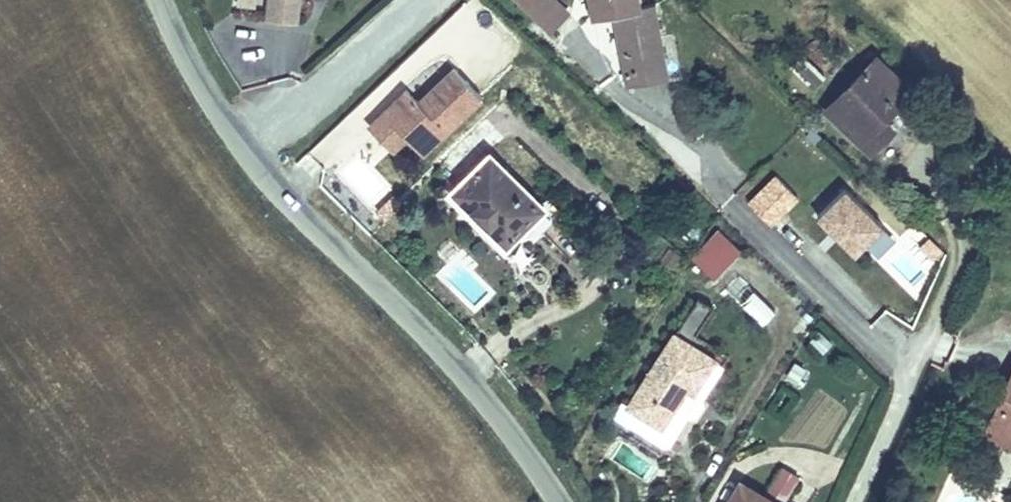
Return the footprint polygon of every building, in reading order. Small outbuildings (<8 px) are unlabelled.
[(265,15),(294,18),(296,0),(266,0),(265,15)] [(542,29),(561,9),(552,0),(512,0),(542,29)] [(587,13),(604,10),(618,85),(665,76),(649,1),(634,4),(633,0),(584,0),(587,13)] [(820,105),(868,149),(893,123),(881,114),(909,80),(872,46),(820,105)] [(788,66),(812,88),(825,73),(801,51),(788,66)] [(368,117),(391,141),(402,152),(450,103),(427,80),(405,103),(390,93),(368,117)] [(379,151),(391,141),(368,117),(356,128),(379,151)] [(544,196),(491,149),(450,191),(506,240),(544,196)] [(855,252),(886,220),(846,180),(814,212),(855,252)] [(714,278),(741,247),(717,225),(689,256),(714,278)] [(760,324),(775,309),(739,273),(724,288),(760,324)] [(687,324),(698,330),(712,305),(701,298),(687,324)] [(662,321),(618,395),(652,415),(672,381),(670,380),(673,374),(683,380),(703,346),(662,321)] [(614,393),(605,408),(621,418),(622,416),(657,436),(677,403),(683,406),(695,387),(691,385),(711,351),(703,346),(683,380),(673,374),(670,380),(672,381),(652,415),(618,395),(614,393)] [(981,417),(1010,430),(1010,347),(981,417)] [(981,417),(975,431),(1010,448),(1010,430),(981,417)] [(608,461),(649,481),(658,461),(618,441),(608,461)] [(770,483),(788,494),(800,474),(781,463),(770,483)] [(737,473),(720,501),(791,501),(737,473)]
